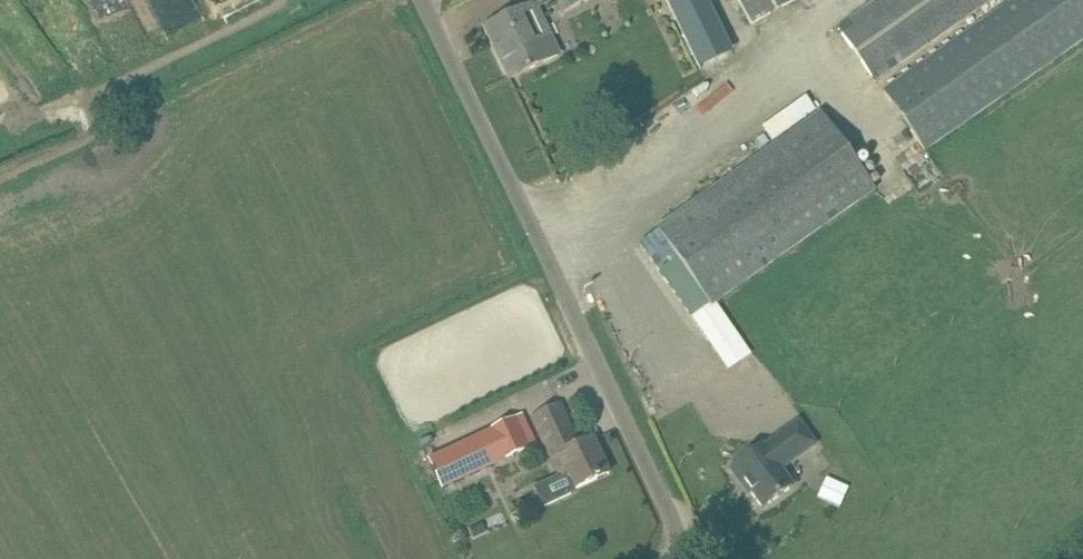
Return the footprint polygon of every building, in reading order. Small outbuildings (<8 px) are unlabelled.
[(564,11),(587,0),(559,0),(564,11)] [(688,68),(724,55),(705,0),(665,0),(688,68)] [(753,23),(794,0),(740,0),(753,23)] [(875,80),(990,0),(879,0),(839,28),(875,80)] [(883,90),(926,151),(1082,41),(1082,0),(1012,0),(883,90)] [(486,28),(493,24),(502,43),(495,47),(510,79),(559,55),(536,8),(520,16),(518,11),(485,27),(486,28)] [(640,243),(692,317),(710,304),(711,305),(875,190),(821,113),(658,229),(659,230),(640,243)] [(559,405),(539,415),(533,418),(561,476),(569,472),(577,488),(609,473),(593,438),(578,445),(559,405)] [(538,442),(524,413),(430,459),(443,489),(489,467),(501,460),(538,442)] [(779,440),(767,449),(763,444),(733,466),(763,507),(793,485),(778,465),(790,456),(793,460),(816,444),(799,420),(776,436),(779,440)] [(838,503),(845,485),(825,477),(818,495),(838,503)]
